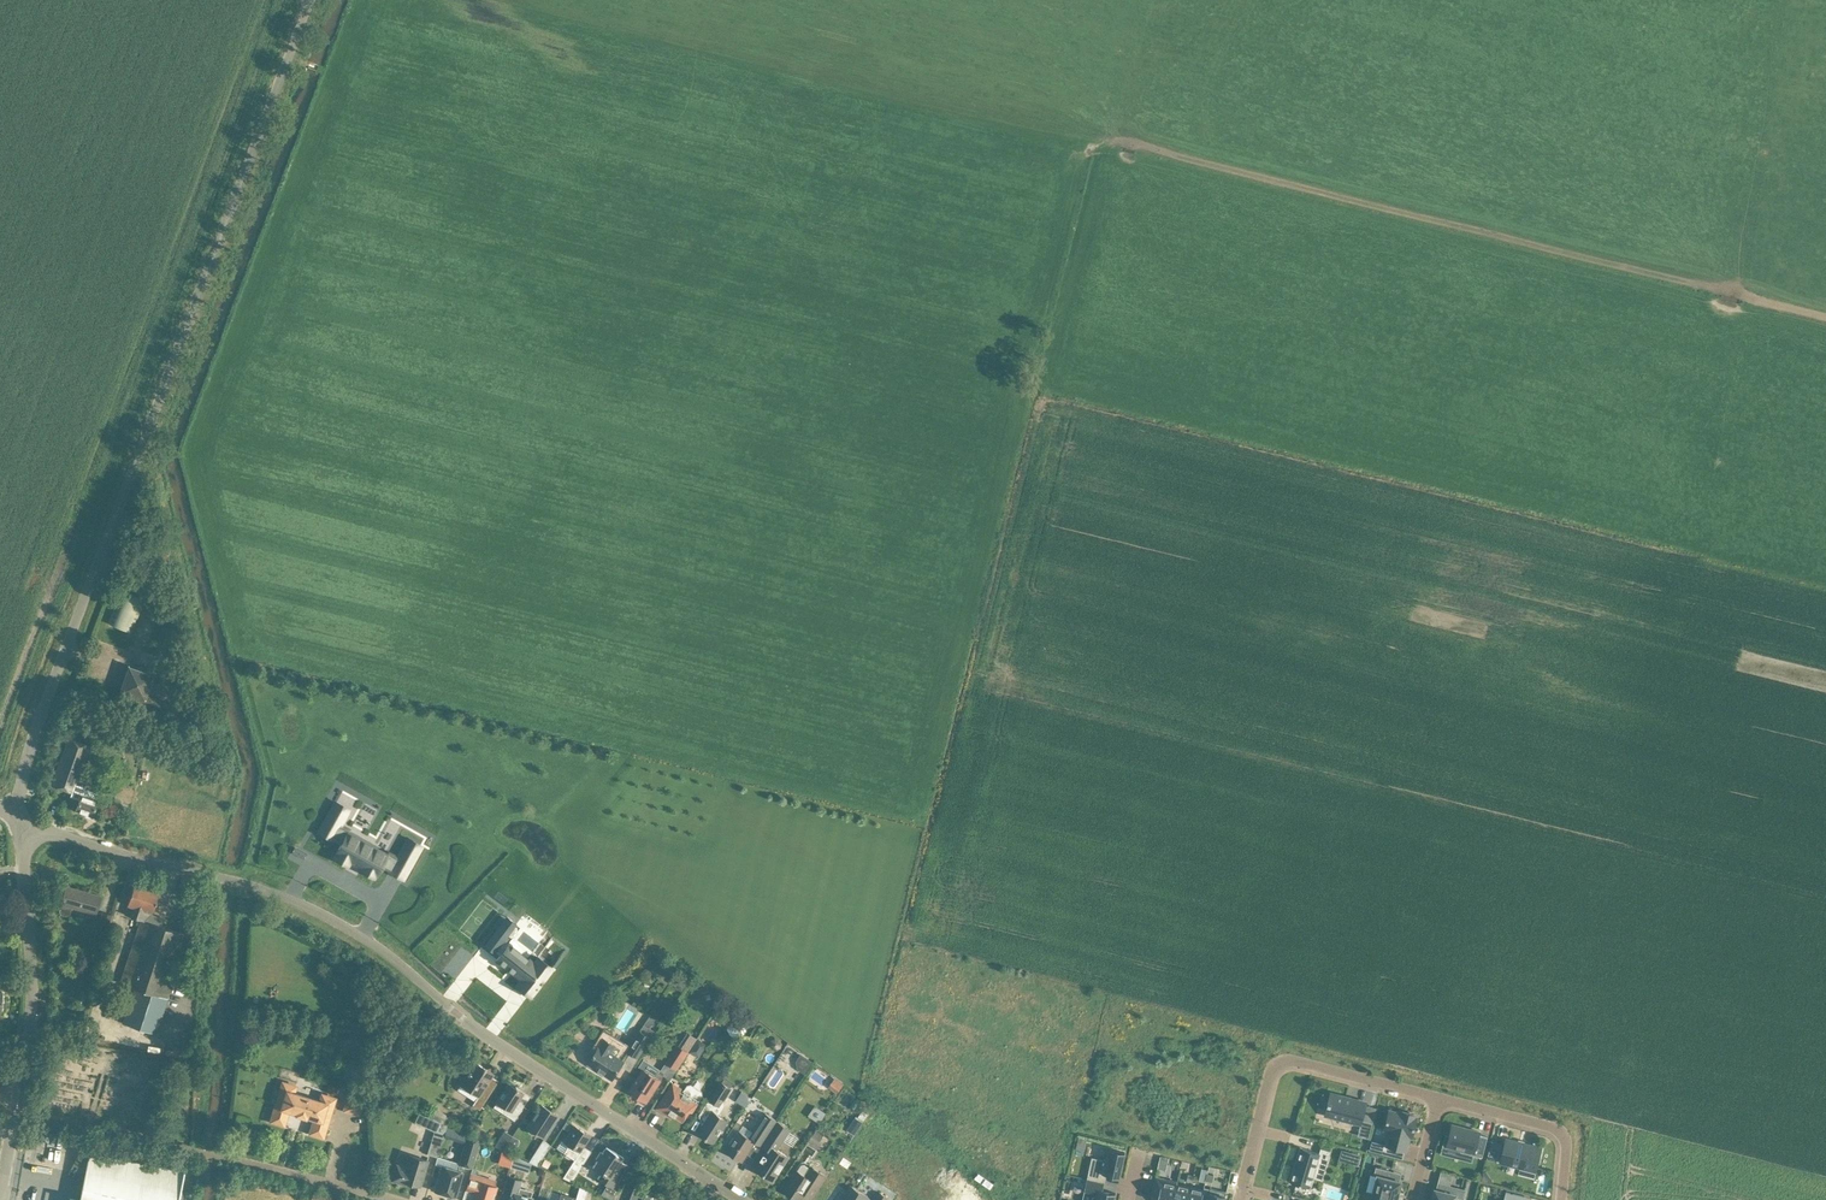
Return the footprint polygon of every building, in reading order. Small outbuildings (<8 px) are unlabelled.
[(121,589),(108,623),(119,627),(133,633),(146,599),(132,594),(121,589)] [(141,712),(146,697),(154,675),(129,666),(116,703),(141,712)] [(146,697),(141,712),(184,727),(189,712),(146,697)] [(80,799),(76,810),(92,816),(98,800),(97,800),(99,793),(84,788),(86,784),(78,781),(91,746),(68,737),(51,785),(73,793),(72,796),(80,799)] [(123,799),(119,808),(138,815),(141,806),(123,799)] [(327,816),(318,831),(332,839),(333,838),(342,843),(336,853),(336,854),(334,857),(348,865),(350,861),(361,868),(361,869),(374,877),(375,875),(376,876),(382,865),(390,870),(391,870),(396,861),(387,855),(387,854),(348,832),(347,833),(339,828),(341,825),(341,824),(349,809),(335,801),(327,816)] [(408,838),(397,858),(411,866),(422,846),(408,838)] [(139,925),(120,984),(134,988),(123,1022),(155,1032),(167,999),(184,946),(188,934),(190,930),(196,911),(185,907),(179,926),(177,931),(167,927),(170,918),(152,912),(159,892),(135,884),(131,895),(125,914),(137,918),(136,924),(139,925)] [(66,886),(59,910),(60,912),(61,913),(63,914),(65,915),(67,915),(68,914),(70,913),(72,907),(96,913),(101,895),(66,886)] [(91,952),(101,955),(112,915),(103,913),(91,952)] [(496,928),(483,944),(494,953),(496,951),(500,954),(496,959),(520,978),(515,984),(530,996),(552,967),(537,956),(533,961),(528,957),(528,956),(527,957),(512,945),(513,944),(512,944),(509,942),(509,943),(504,940),(507,936),(496,928)] [(683,977),(677,987),(683,991),(689,981),(683,977)] [(713,990),(704,992),(705,997),(708,1000),(715,998),(713,990)] [(627,1051),(638,1058),(655,1032),(646,1026),(642,1032),(640,1031),(627,1051)] [(590,1052),(594,1055),(588,1064),(612,1080),(627,1057),(619,1051),(618,1052),(611,1048),(613,1044),(600,1035),(589,1053),(590,1052)] [(699,1038),(690,1051),(699,1057),(708,1043),(699,1038)] [(667,1060),(677,1067),(691,1046),(681,1040),(667,1060)] [(356,1042),(354,1055),(365,1057),(367,1043),(356,1042)] [(797,1067),(805,1073),(813,1062),(801,1053),(796,1060),(797,1067)] [(639,1066),(643,1069),(629,1090),(632,1092),(631,1094),(637,1098),(638,1096),(647,1102),(666,1072),(645,1058),(639,1066)] [(475,1062),(461,1084),(478,1095),(472,1105),(480,1110),(494,1087),(487,1082),(493,1073),(475,1062)] [(356,1064),(354,1072),(362,1074),(364,1067),(356,1064)] [(724,1078),(711,1099),(721,1105),(735,1085),(724,1078)] [(832,1078),(828,1088),(839,1092),(843,1081),(832,1078)] [(353,1079),(350,1089),(344,1110),(359,1115),(366,1094),(361,1092),(364,1082),(353,1079)] [(670,1087),(663,1097),(671,1102),(666,1110),(667,1110),(674,1115),(683,1121),(690,1110),(693,1112),(698,1103),(699,1102),(703,1096),(702,1091),(691,1084),(688,1085),(686,1088),(683,1086),(674,1080),(670,1087)] [(271,1121),(284,1125),(288,1110),(297,1113),(297,1114),(305,1116),(306,1115),(315,1118),(310,1133),(323,1137),(335,1098),(322,1094),(320,1101),(294,1093),(296,1086),(283,1082),(271,1121)] [(502,1093),(497,1101),(504,1106),(500,1111),(514,1120),(517,1115),(524,1105),(523,1105),(522,1106),(516,1102),(523,1092),(517,1089),(518,1088),(516,1086),(515,1087),(509,1083),(502,1093)] [(1361,1123),(1366,1103),(1338,1095),(1331,1094),(1330,1098),(1330,1097),(1329,1103),(1328,1102),(1327,1105),(1328,1105),(1326,1114),(1361,1123)] [(534,1134),(536,1132),(545,1138),(552,1127),(550,1126),(557,1115),(541,1104),(527,1126),(528,1128),(528,1130),(529,1132),(531,1134),(534,1134)] [(814,1105),(808,1115),(819,1122),(825,1112),(814,1105)] [(432,1115),(441,1121),(445,1115),(436,1109),(432,1115)] [(713,1109),(703,1126),(698,1133),(714,1143),(721,1133),(729,1119),(713,1109)] [(1383,1143),(1381,1153),(1390,1155),(1393,1146),(1405,1150),(1409,1135),(1411,1129),(1414,1129),(1417,1117),(1415,1117),(1416,1114),(1402,1111),(1402,1113),(1389,1110),(1384,1129),(1391,1131),(1387,1144),(1383,1143)] [(733,1141),(726,1151),(742,1161),(748,1153),(755,1142),(761,1146),(760,1146),(761,1147),(767,1136),(769,1134),(777,1120),(764,1112),(756,1126),(753,1130),(749,1136),(740,1130),(733,1141)] [(848,1131),(855,1135),(864,1121),(858,1116),(848,1131)] [(762,1158),(755,1169),(773,1180),(775,1178),(780,1170),(784,1164),(788,1158),(787,1155),(777,1149),(782,1141),(791,1129),(778,1121),(770,1133),(762,1145),(770,1150),(768,1153),(766,1151),(762,1158)] [(831,1130),(820,1123),(807,1141),(818,1149),(831,1130)] [(1465,1128),(1452,1124),(1447,1145),(1461,1149),(1461,1151),(1472,1154),(1482,1157),(1488,1137),(1487,1137),(1488,1136),(1479,1134),(1480,1132),(1470,1129),(1470,1130),(1465,1129),(1465,1128)] [(574,1125),(568,1135),(564,1141),(566,1143),(567,1147),(564,1153),(574,1159),(563,1177),(572,1181),(591,1151),(584,1146),(590,1136),(574,1125)] [(445,1131),(444,1136),(451,1138),(454,1129),(446,1127),(445,1131)] [(504,1130),(494,1146),(503,1150),(508,1142),(512,1136),(504,1130)] [(433,1134),(427,1154),(437,1157),(443,1139),(443,1137),(433,1134)] [(459,1163),(472,1167),(480,1140),(468,1136),(459,1163)] [(512,1136),(508,1142),(515,1146),(518,1145),(520,1142),(519,1140),(512,1136)] [(1537,1165),(1542,1148),(1506,1138),(1501,1158),(1500,1161),(1503,1162),(1520,1167),(1518,1174),(1535,1178),(1538,1165),(1537,1165)] [(528,1161),(537,1165),(551,1145),(542,1140),(528,1161)] [(1501,1143),(1492,1141),(1488,1155),(1497,1157),(1501,1143)] [(597,1178),(612,1188),(627,1165),(621,1161),(623,1157),(606,1146),(602,1152),(600,1151),(595,1158),(597,1159),(593,1167),(601,1172),(597,1178)] [(1320,1153),(1301,1147),(1290,1182),(1310,1188),(1319,1158),(1328,1161),(1330,1151),(1321,1149),(1320,1153)] [(1119,1177),(1125,1152),(1109,1149),(1106,1160),(1092,1157),(1087,1179),(1104,1183),(1106,1174),(1119,1177)] [(1344,1150),(1341,1159),(1358,1164),(1361,1155),(1344,1150)] [(185,1170),(89,1151),(79,1199),(70,1197),(69,1199),(179,1199),(185,1170)] [(412,1155),(408,1168),(396,1164),(392,1177),(394,1178),(395,1181),(402,1183),(405,1181),(420,1186),(428,1160),(412,1155)] [(514,1157),(512,1166),(528,1171),(530,1164),(514,1157)] [(784,1191),(799,1199),(800,1199),(805,1193),(812,1198),(818,1188),(826,1175),(812,1166),(812,1167),(805,1163),(802,1163),(784,1191)] [(435,1164),(432,1175),(436,1177),(439,1177),(435,1190),(438,1191),(438,1194),(444,1196),(446,1194),(454,1196),(462,1172),(435,1164)] [(1396,1199),(1397,1199),(1399,1191),(1398,1191),(1401,1181),(1389,1178),(1391,1171),(1376,1167),(1374,1175),(1378,1176),(1371,1199),(1396,1199)] [(483,1177),(470,1173),(465,1189),(474,1192),(472,1199),(492,1199),(496,1186),(482,1182),(483,1177)] [(531,1197),(518,1193),(522,1180),(507,1175),(502,1192),(511,1194),(510,1198),(509,1199),(530,1199),(531,1197)] [(1152,1194),(1159,1195),(1158,1199),(1173,1199),(1177,1182),(1156,1177),(1157,1176),(1156,1176),(1152,1194)] [(1116,1193),(1103,1190),(1104,1183),(1087,1179),(1084,1190),(1094,1192),(1092,1199),(1114,1199),(1116,1193)] [(1173,1199),(1188,1199),(1191,1187),(1177,1184),(1178,1182),(1177,1182),(1173,1199)] [(1432,1199),(1454,1199),(1455,1196),(1463,1198),(1465,1190),(1439,1183),(1437,1190),(1435,1189),(1432,1199)] [(635,1184),(629,1199),(675,1199),(635,1184)] [(675,1184),(672,1191),(679,1194),(681,1187),(675,1184)] [(868,1197),(851,1185),(841,1199),(873,1199),(868,1197)] [(576,1199),(584,1199),(588,1189),(580,1186),(575,1199),(576,1199)] [(1188,1199),(1201,1199),(1204,1187),(1204,1190),(1191,1187),(1188,1199)] [(1201,1199),(1225,1199),(1227,1191),(1211,1187),(1210,1188),(1204,1187),(1201,1199)] [(335,1195),(313,1190),(311,1199),(334,1199),(335,1195)] [(545,1199),(573,1199),(574,1197),(561,1193),(560,1194),(549,1190),(546,1199),(545,1199)] [(961,1190),(955,1199),(979,1199),(961,1190)] [(1524,1196),(1506,1191),(1504,1199),(1523,1199),(1524,1196)] [(889,1198),(880,1192),(875,1199),(887,1199),(889,1198)]
